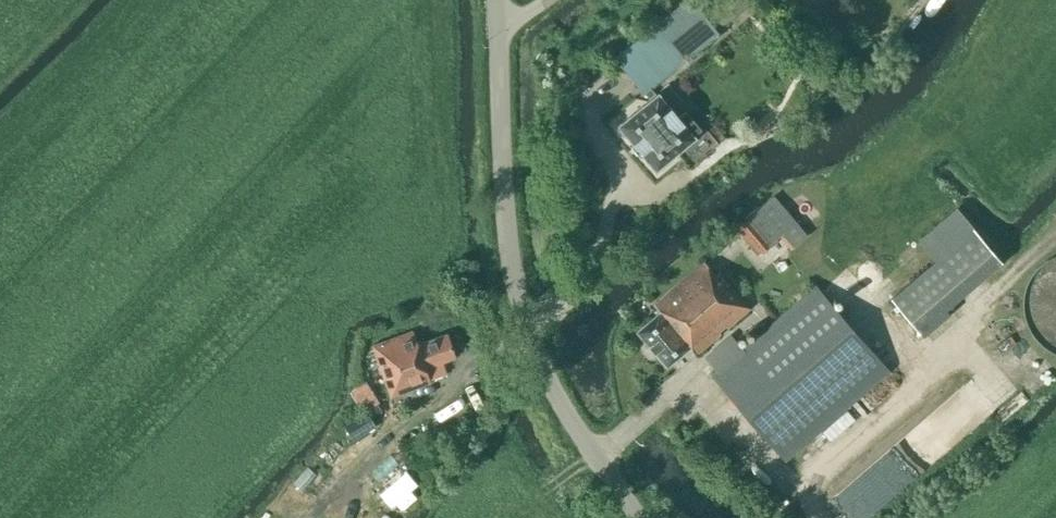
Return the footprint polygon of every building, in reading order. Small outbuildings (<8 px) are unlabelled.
[(693,0),(685,0),(614,57),(643,93),(719,32),(693,0)] [(747,0),(715,0),(725,15),(747,0)] [(658,171),(697,139),(660,95),(621,126),(636,144),(635,145),(641,153),(643,153),(658,171)] [(783,231),(794,245),(808,233),(774,193),(735,226),(757,253),(783,231)] [(998,264),(954,213),(919,243),(935,261),(891,299),(919,332),(998,264)] [(771,290),(740,254),(714,276),(703,263),(654,305),(660,311),(637,331),(667,366),(690,346),(696,354),(771,290)] [(1025,299),(1025,308),(1027,318),(1031,327),(1036,335),(1042,342),(1050,348),(1055,351),(1055,255),(1048,259),(1041,265),(1035,272),(1030,280),(1027,289),(1025,299)] [(713,376),(785,461),(889,372),(818,287),(713,376)] [(426,368),(455,357),(448,335),(418,345),(413,332),(374,346),(391,397),(431,382),(426,368)] [(376,429),(367,414),(345,427),(354,442),(376,429)] [(928,434),(935,446),(937,445),(940,450),(965,435),(955,418),(928,434)] [(440,476),(423,463),(408,481),(425,495),(440,476)] [(297,513),(286,506),(278,517),(294,517),(297,513)]
